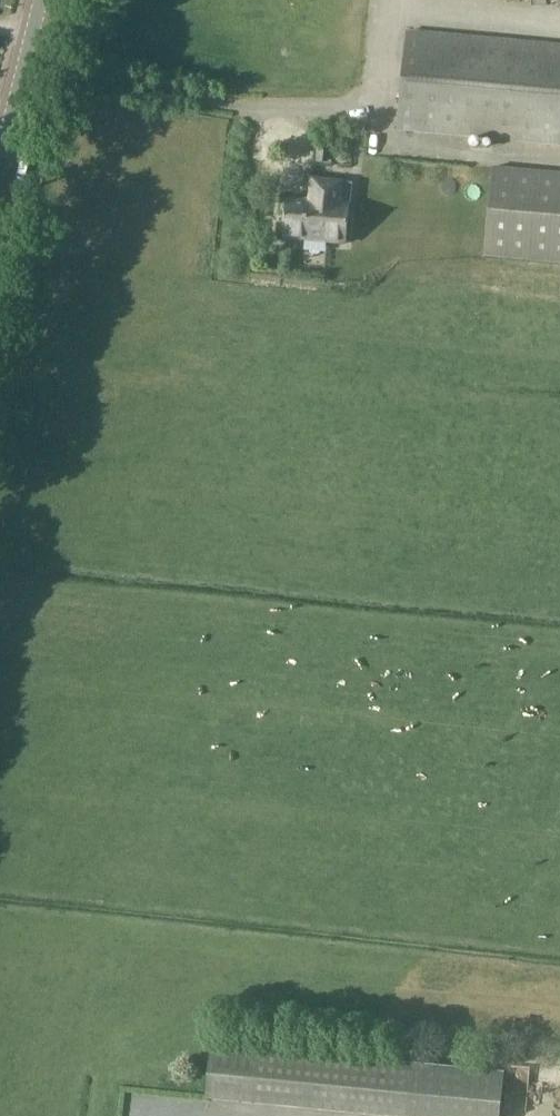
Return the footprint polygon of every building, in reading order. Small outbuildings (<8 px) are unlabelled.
[(408,31),(399,129),(559,143),(559,45),(408,31)] [(494,166),(486,255),(559,262),(559,172),(494,166)] [(349,207),(341,206),(343,182),(313,179),(311,201),(288,199),(285,237),(347,242),(350,205),(349,205),(349,207)] [(375,1115),(411,1115),(416,1064),(212,1044),(206,1100),(375,1115)] [(505,1072),(416,1064),(411,1115),(501,1115),(505,1072)]
